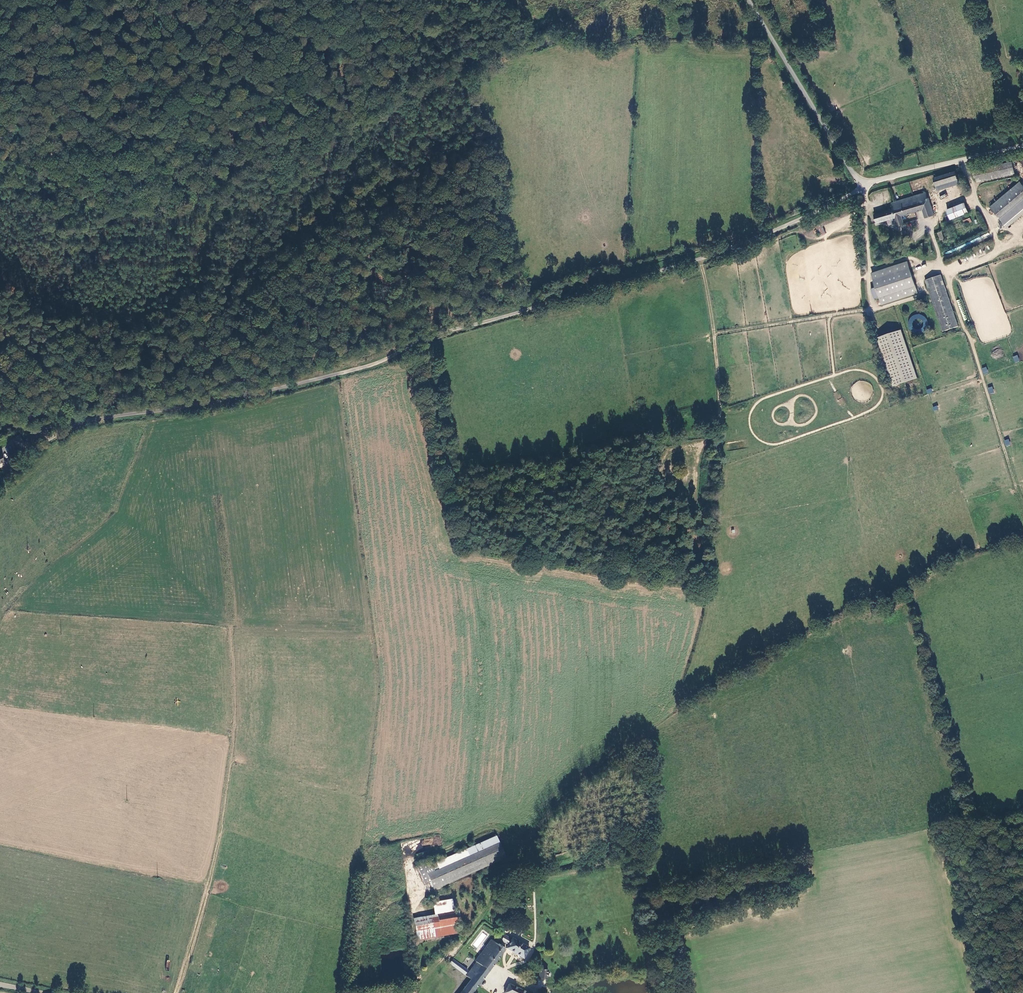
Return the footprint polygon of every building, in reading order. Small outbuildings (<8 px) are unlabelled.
[(973,169),(976,181),(1014,171),(1011,159),(973,169)] [(958,182),(955,169),(933,175),(936,188),(958,182)] [(1019,180),(989,206),(998,217),(1022,196),(1022,185),(1019,180)] [(922,199),(920,193),(889,202),(891,208),(873,214),(875,223),(894,217),(896,225),(902,224),(899,215),(922,209),(924,217),(933,215),(928,197),(926,198),(922,199)] [(966,211),(962,202),(944,210),(948,219),(966,211)] [(815,226),(819,236),(825,233),(822,226),(852,214),(849,207),(820,219),(822,224),(815,226)] [(869,273),(869,275),(906,264),(905,262),(869,273)] [(915,293),(906,264),(869,275),(873,287),(868,288),(871,298),(876,297),(878,304),(915,293)] [(938,277),(922,281),(938,333),(954,328),(938,277)] [(912,379),(897,331),(873,339),(888,387),(912,379)] [(19,450),(26,446),(19,433),(12,437),(19,450)] [(428,874),(432,883),(434,887),(505,853),(496,835),(437,863),(437,864),(440,869),(428,874)] [(427,885),(432,883),(428,874),(440,869),(437,864),(433,866),(430,862),(418,867),(427,885)] [(415,939),(456,934),(454,918),(459,917),(458,912),(454,913),(452,901),(435,903),(436,915),(412,918),(415,939)] [(529,949),(513,939),(507,949),(519,957),(519,958),(522,960),(523,959),(523,960),(529,949)] [(498,944),(498,945),(491,940),(474,963),(475,963),(466,976),(470,980),(466,986),(461,992),(473,992),(505,949),(498,944)] [(528,960),(534,950),(532,948),(525,959),(528,960)] [(450,964),(464,975),(468,971),(461,965),(461,964),(465,967),(471,959),(467,957),(468,956),(459,950),(452,960),(453,960),(450,964)] [(538,980),(546,980),(547,971),(544,970),(545,969),(546,968),(545,967),(545,966),(544,966),(543,966),(542,966),(541,966),(541,967),(540,967),(540,968),(540,969),(541,970),(539,970),(538,980)] [(470,980),(466,976),(461,983),(466,986),(470,980)] [(504,992),(525,992),(508,985),(504,992)]
